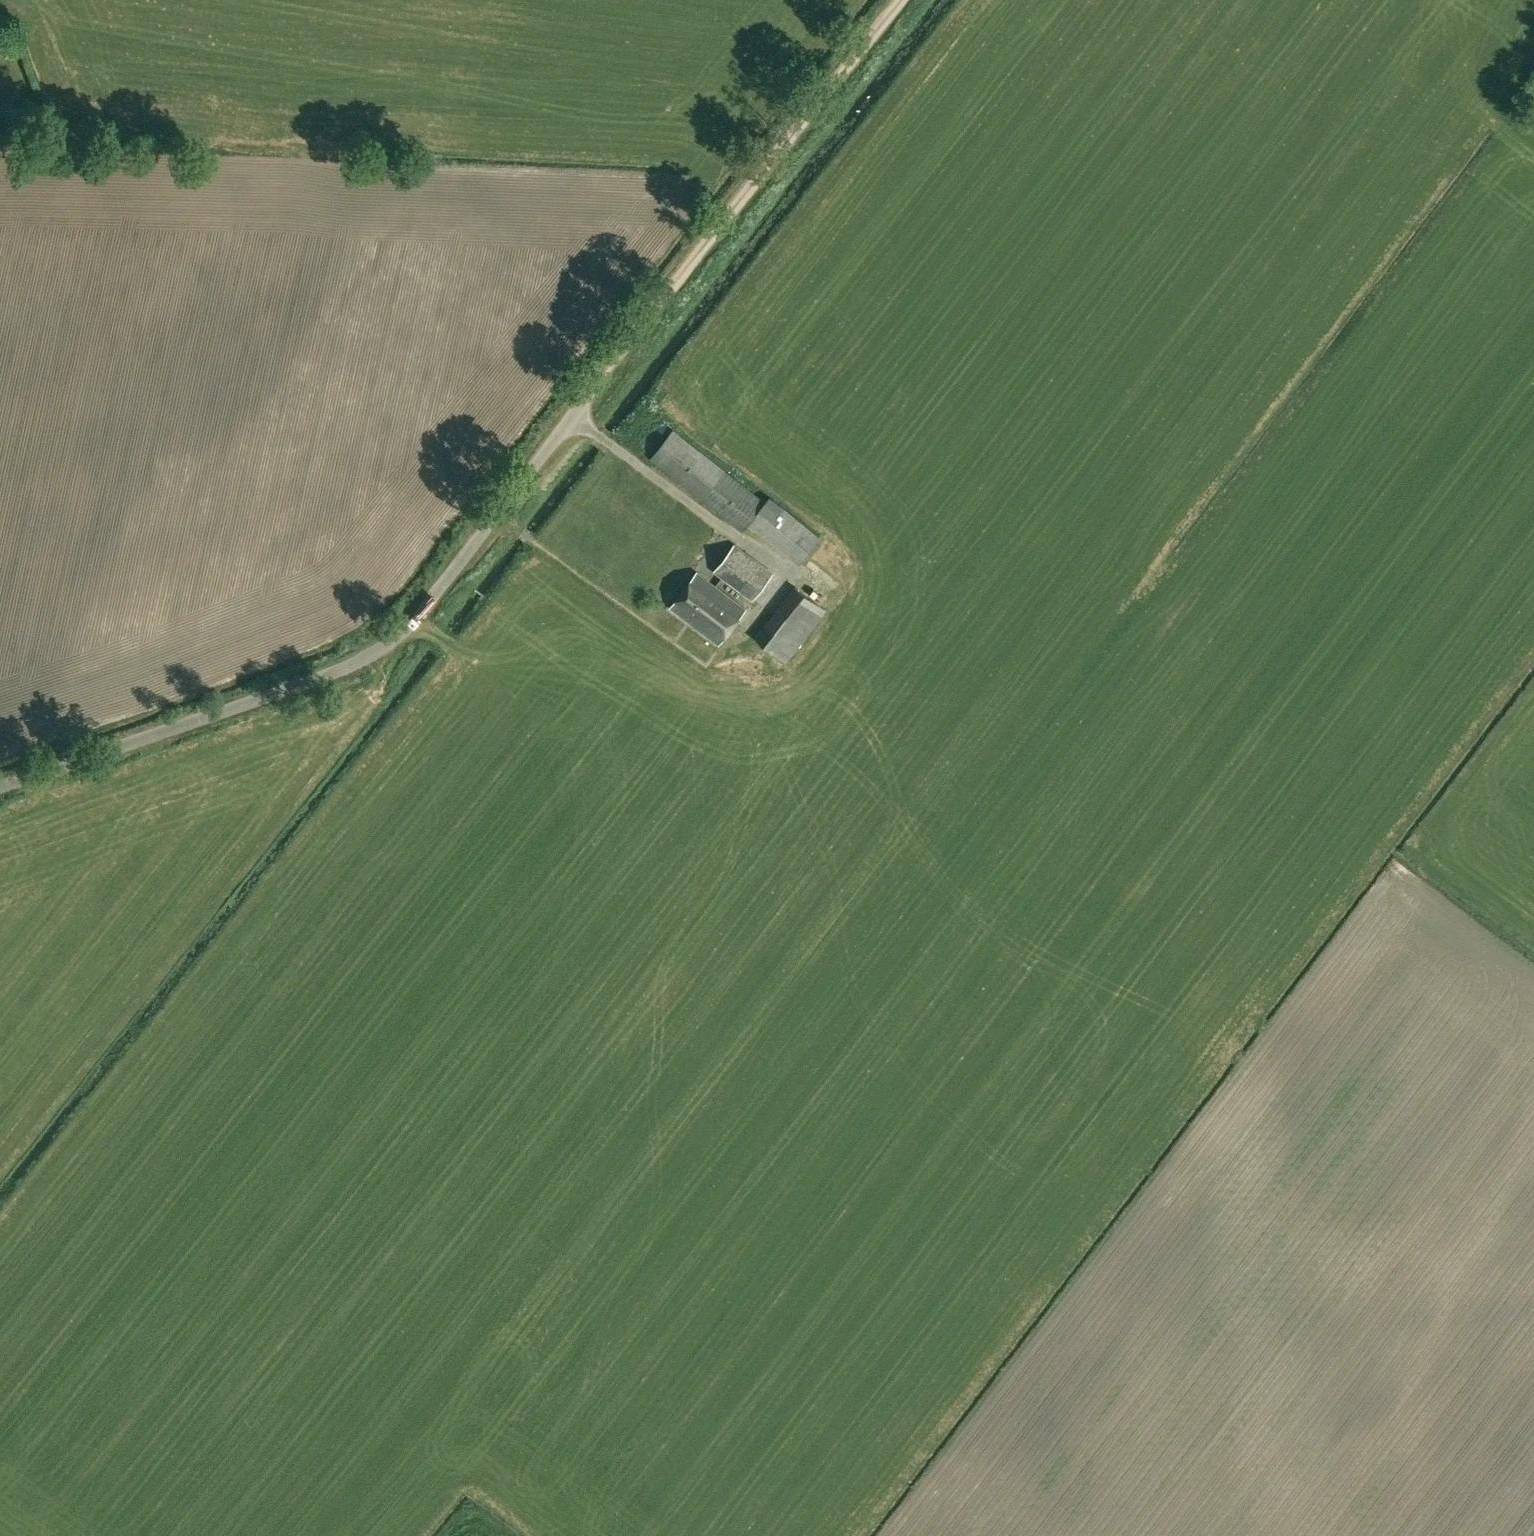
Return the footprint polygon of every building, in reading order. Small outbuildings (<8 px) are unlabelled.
[(749,524),(799,565),(820,537),(769,495),(764,501),(673,431),(652,458),(744,530),(749,524)] [(723,577),(753,600),(773,573),(734,544),(715,570),(723,577)] [(671,607),(719,644),(746,609),(716,586),(697,572),(671,607)] [(756,637),(788,661),(826,611),(795,586),(756,637)]
